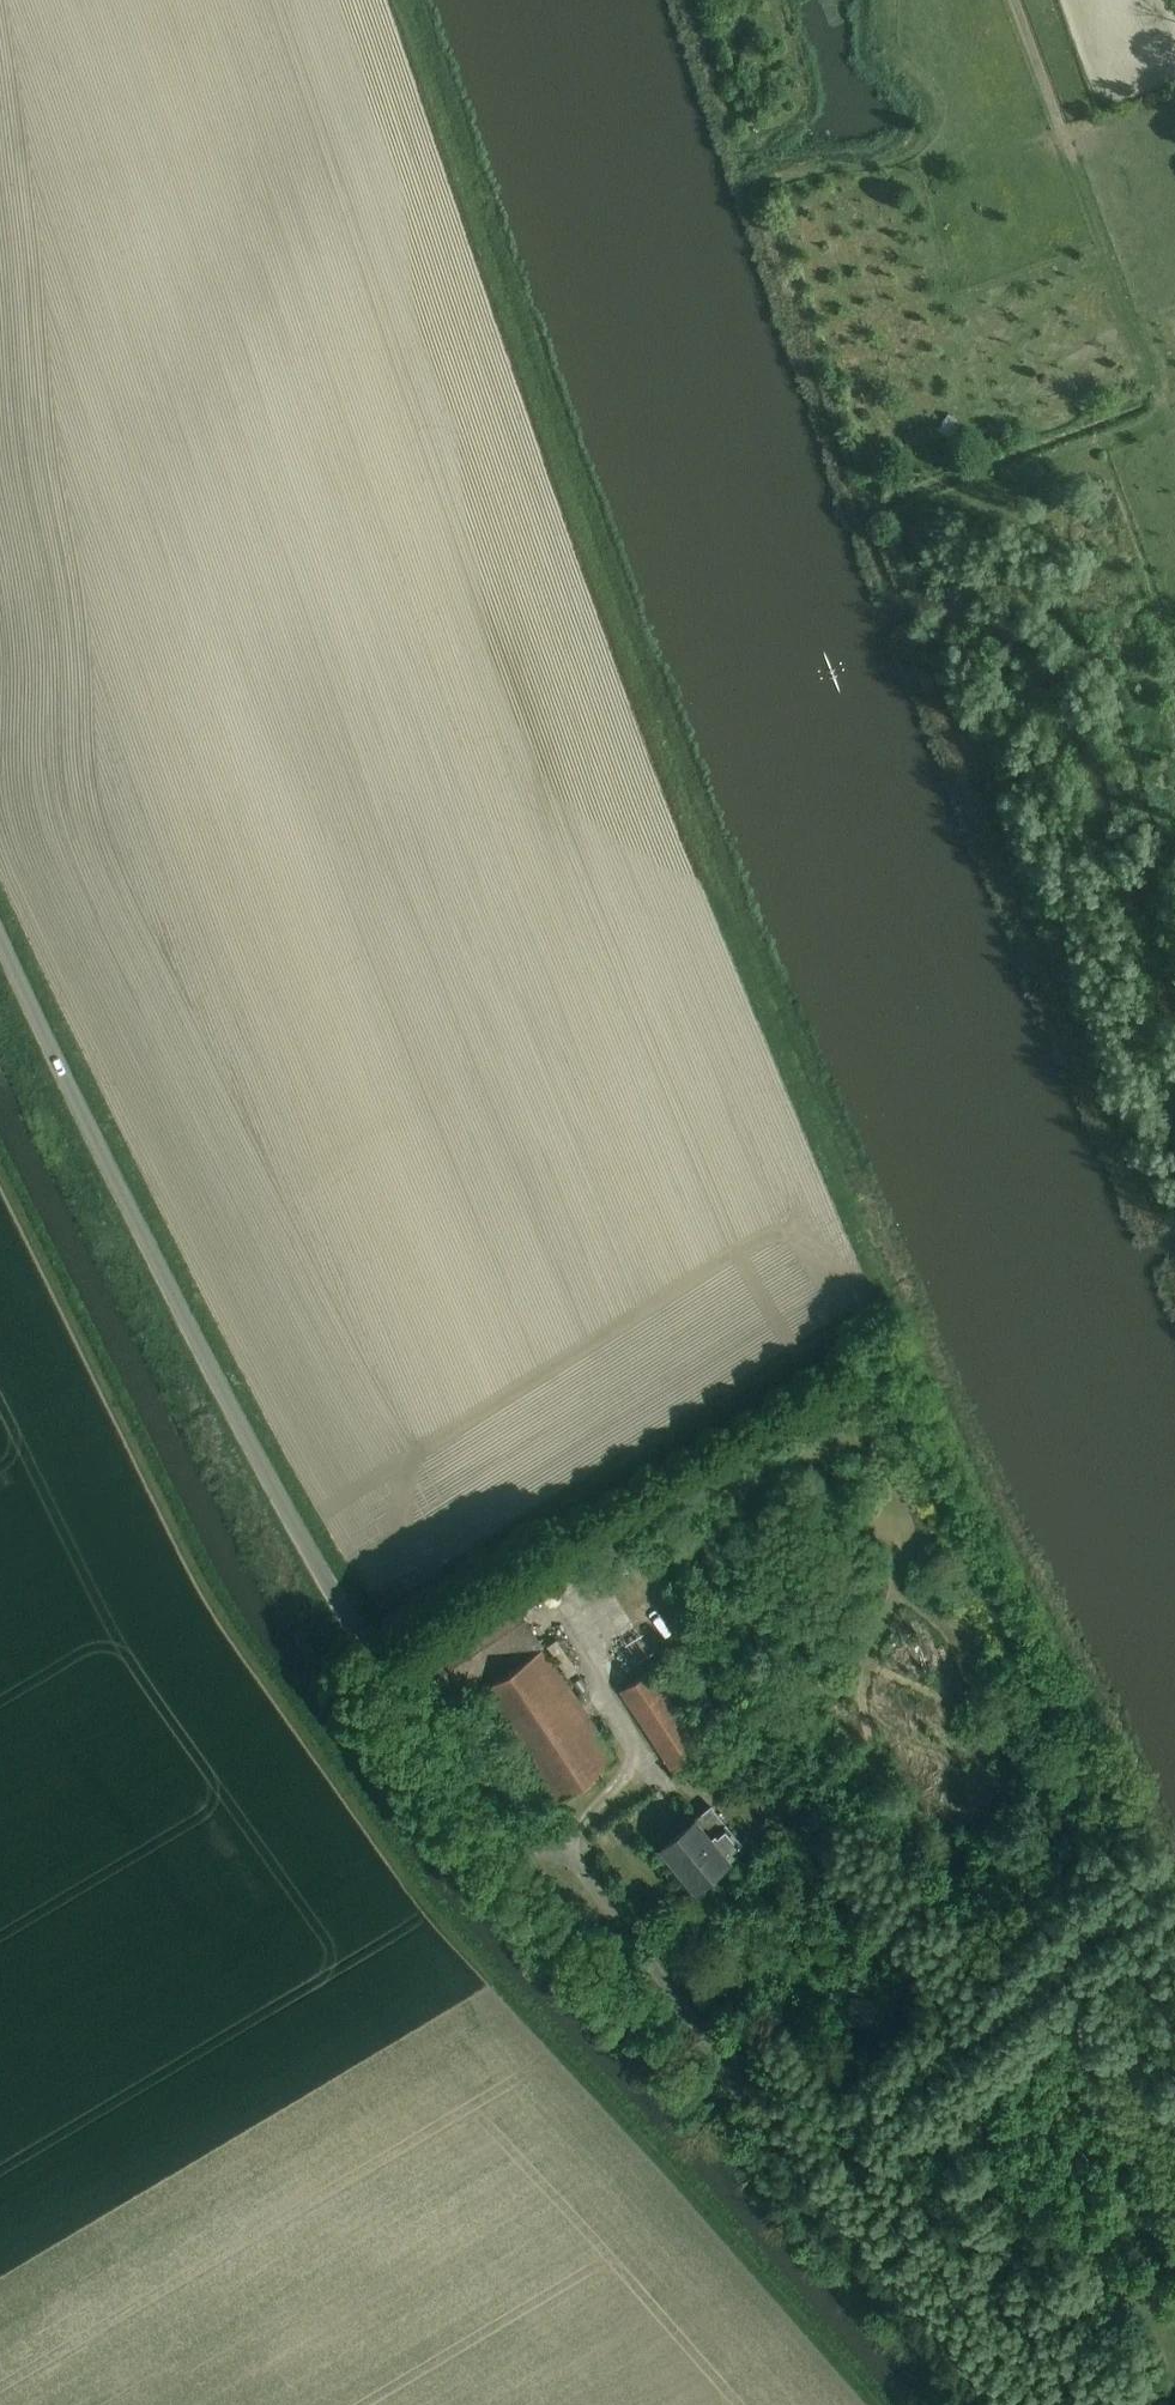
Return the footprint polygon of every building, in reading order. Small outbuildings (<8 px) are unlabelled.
[(950,413),(938,429),(952,438),(963,422),(950,413)] [(549,1803),(592,1775),(618,1758),(507,1588),(407,1653),(444,1709),(474,1689),(549,1803)] [(672,1770),(703,1750),(651,1669),(619,1689),(672,1770)] [(694,1889),(712,1873),(740,1850),(736,1846),(740,1842),(709,1806),(660,1848),(694,1889)]
